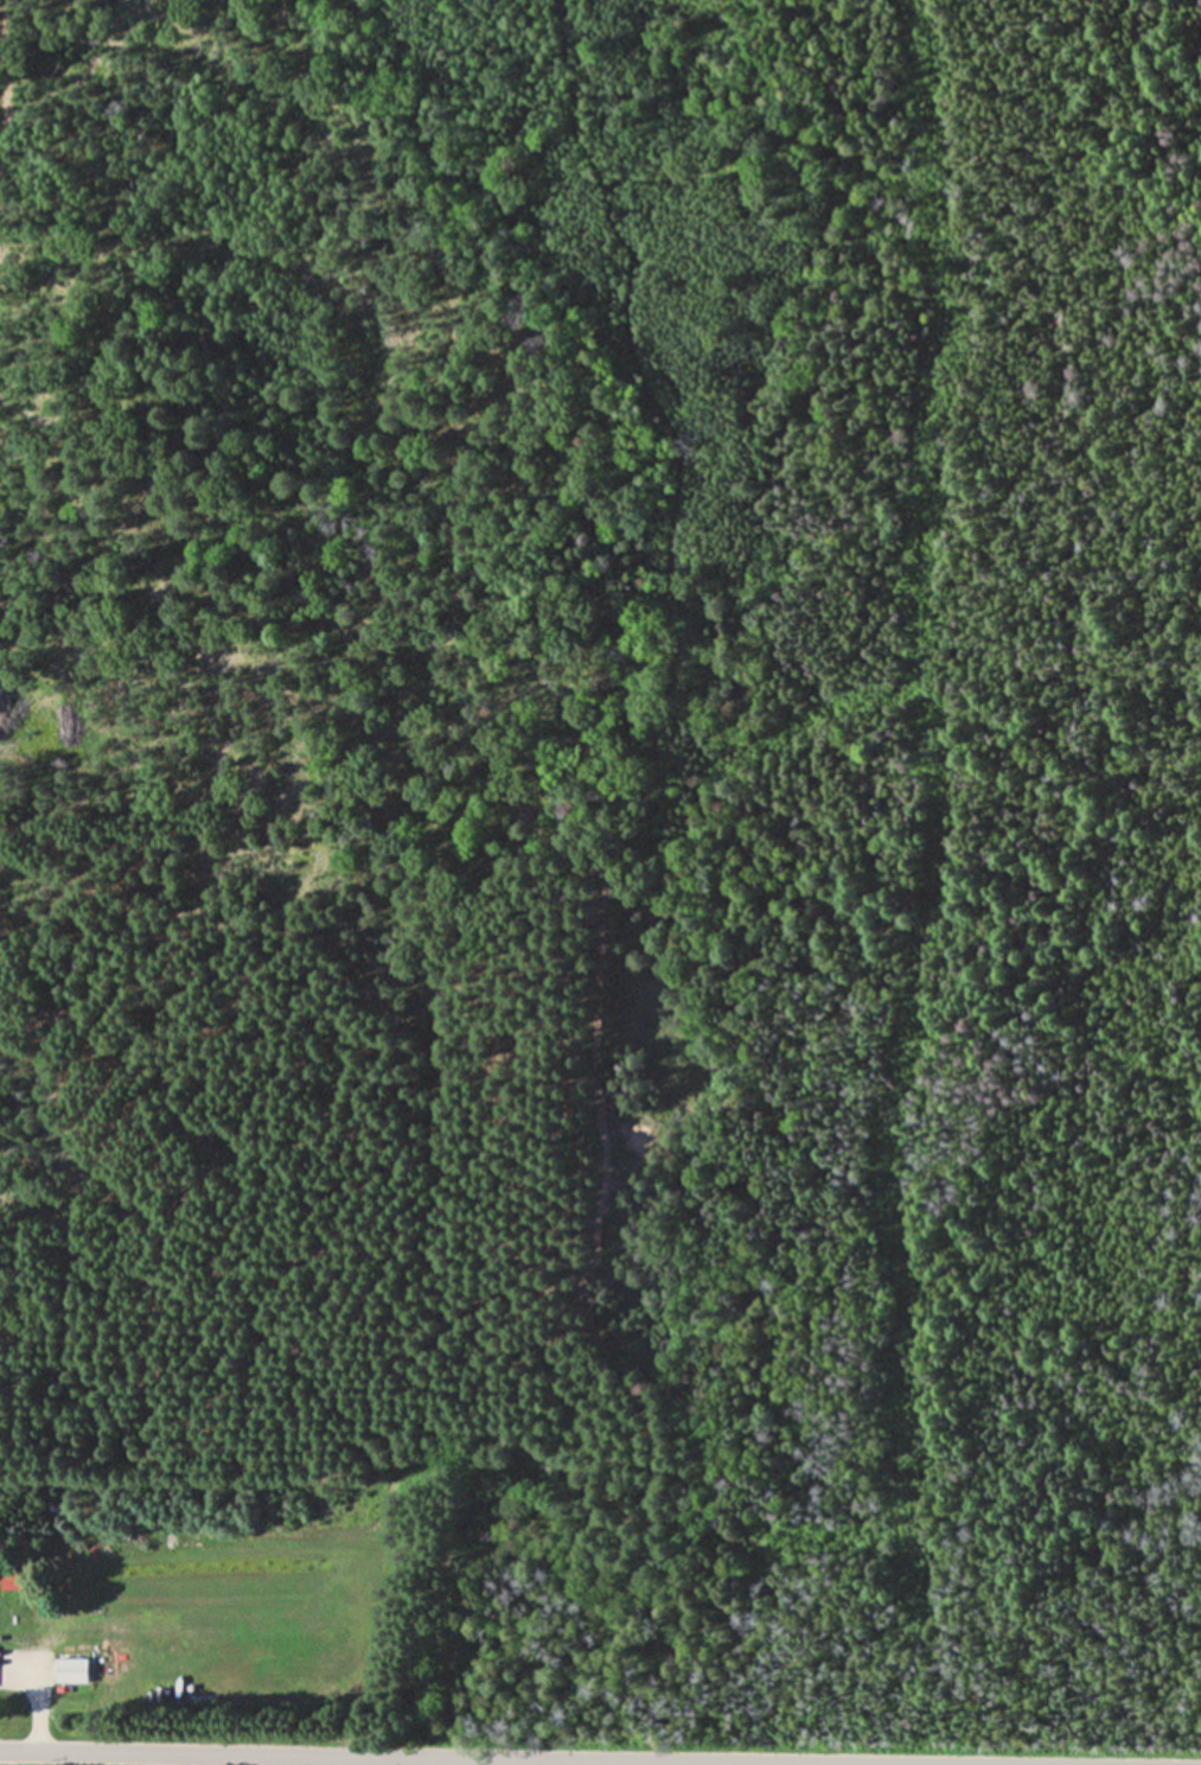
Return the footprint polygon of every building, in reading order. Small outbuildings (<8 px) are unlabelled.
[(84,1659),(50,1659),(50,1684),(84,1684),(84,1659)]
